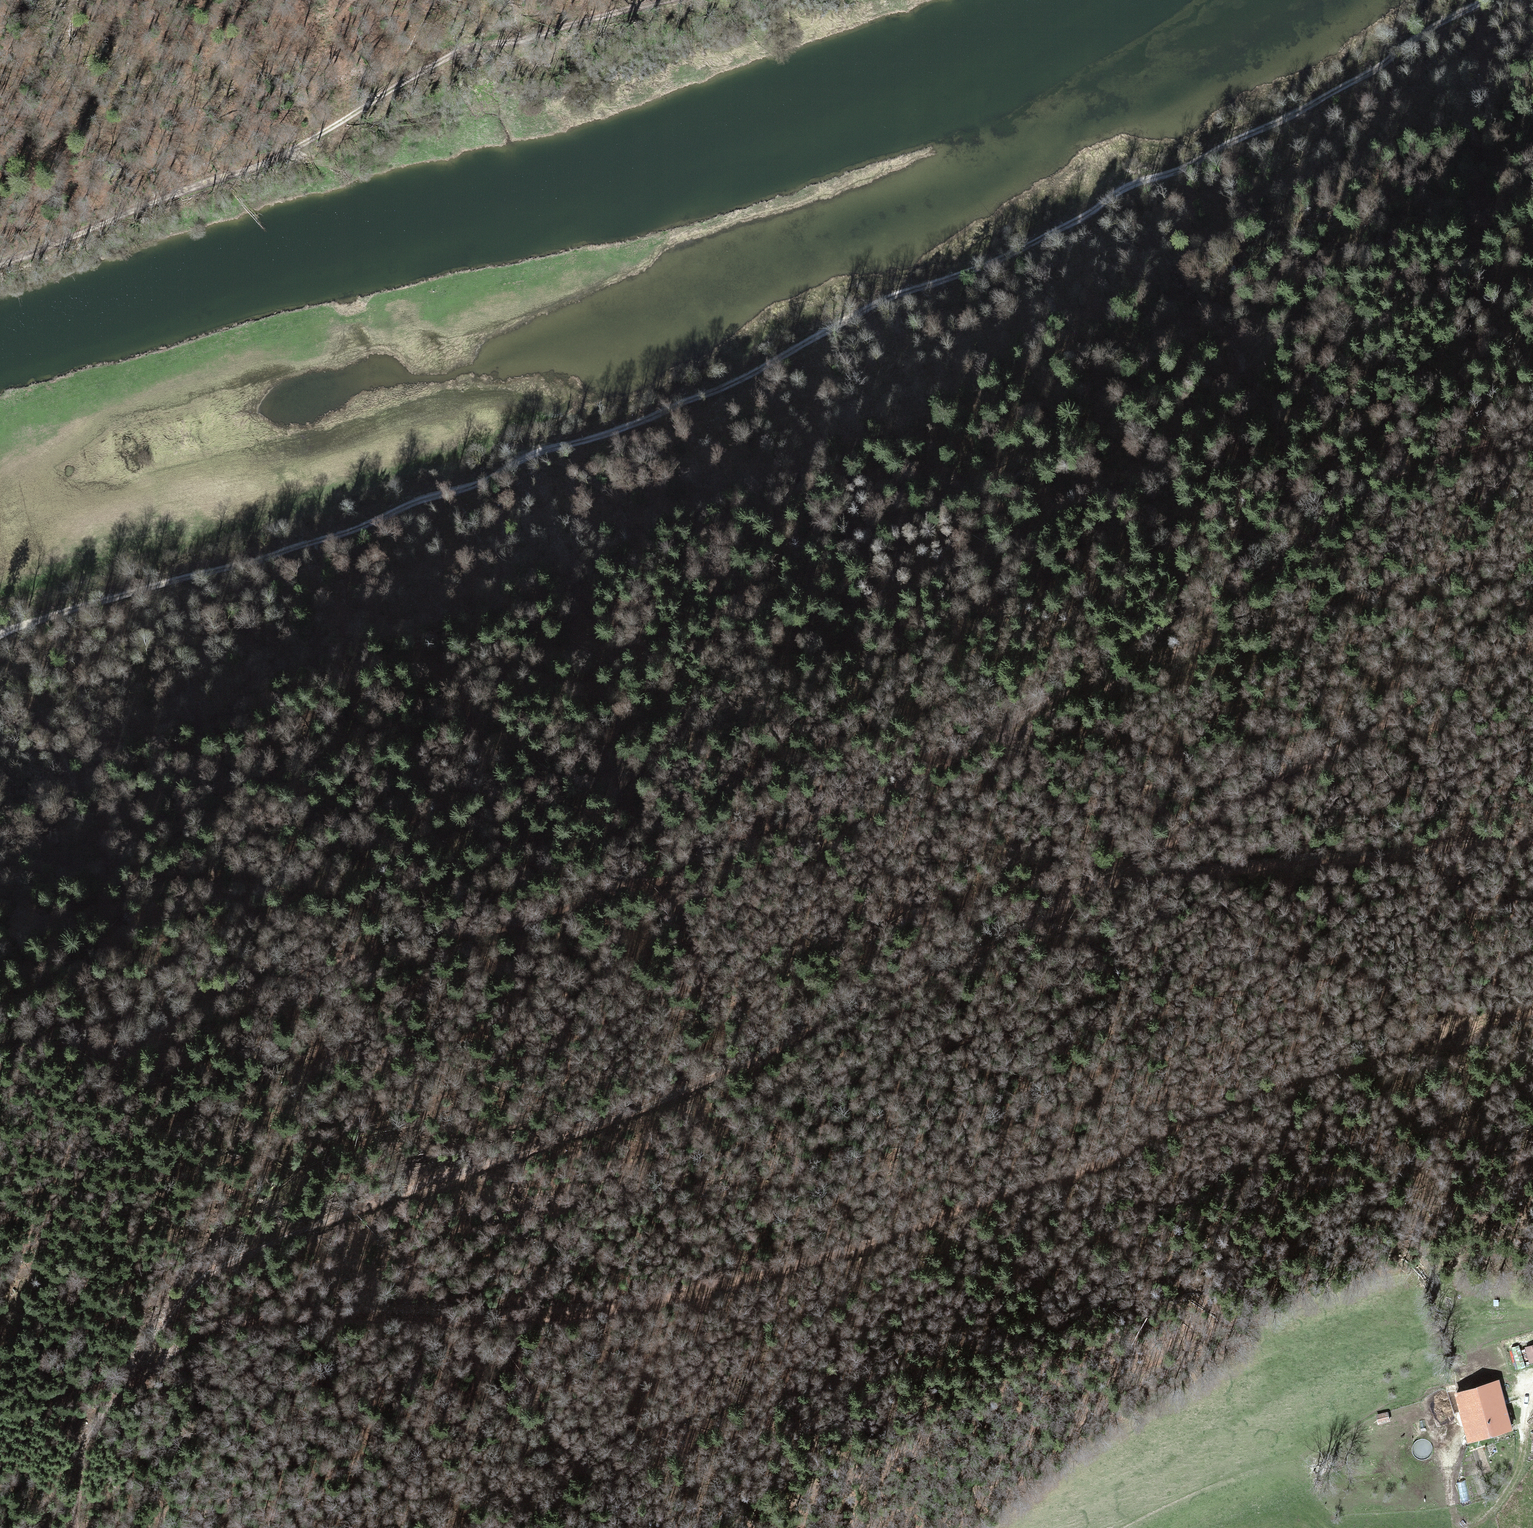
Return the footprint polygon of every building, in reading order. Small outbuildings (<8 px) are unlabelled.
[(1523,1346),(1529,1363),(1532,1362),(1532,1343),(1523,1346)] [(1499,1379),(1455,1392),(1469,1442),(1514,1429),(1499,1379)] [(1388,1412),(1375,1415),(1378,1424),(1391,1420),(1388,1412)]
